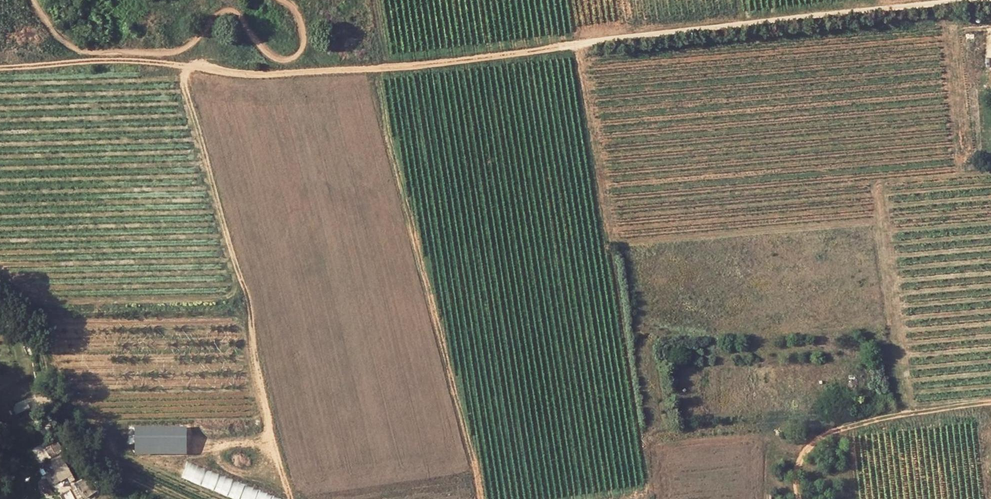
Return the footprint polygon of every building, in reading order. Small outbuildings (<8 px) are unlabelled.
[(140,426),(141,454),(193,453),(193,426),(140,426)] [(799,430),(790,430),(791,438),(800,438),(799,430)] [(59,449),(56,444),(44,450),(54,469),(60,482),(68,478),(73,476),(66,463),(59,449)] [(54,469),(48,472),(55,485),(60,482),(54,469)]
